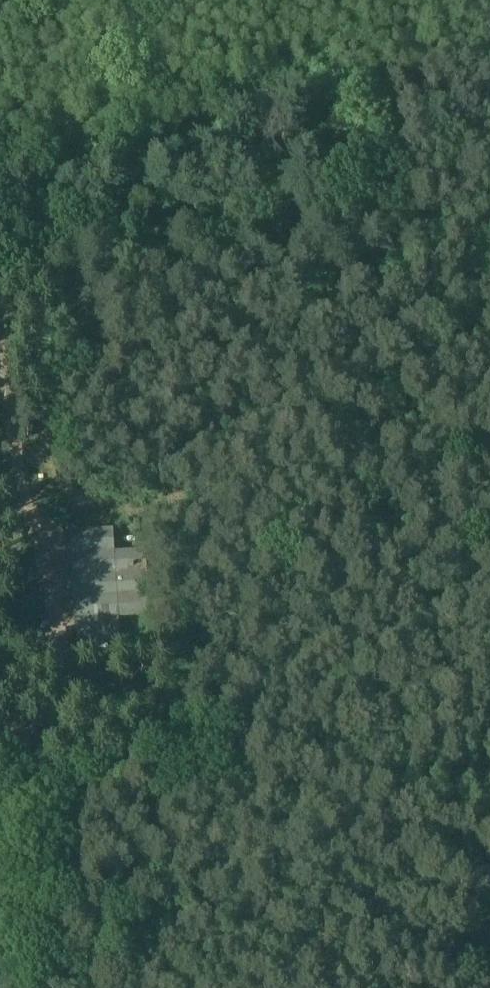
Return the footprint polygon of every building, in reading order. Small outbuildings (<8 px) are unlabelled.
[(105,537),(72,539),(80,641),(112,639),(110,617),(106,559),(105,537)] [(143,556),(106,559),(110,617),(147,615),(143,556)]
